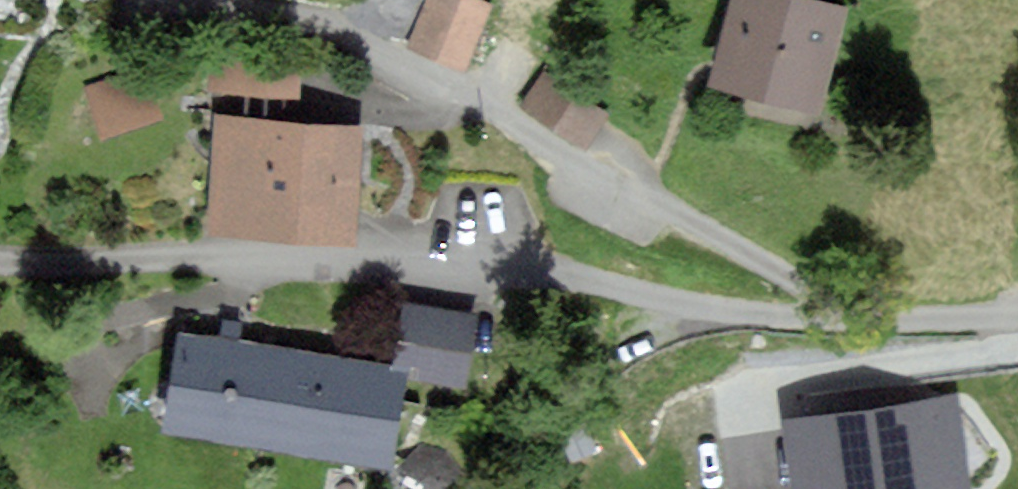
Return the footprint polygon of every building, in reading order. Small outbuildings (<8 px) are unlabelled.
[(466,0),(431,0),(414,42),(461,61),(483,7),(466,0)] [(790,0),(732,0),(707,87),(823,120),(852,17),(790,0)] [(143,62),(86,76),(100,130),(156,116),(143,62)] [(548,74),(528,104),(588,144),(608,113),(548,74)] [(361,136),(214,121),(203,226),(351,241),(361,136)] [(177,333),(161,432),(389,470),(405,370),(177,333)] [(790,423),(800,488),(960,488),(948,400),(790,423)]
